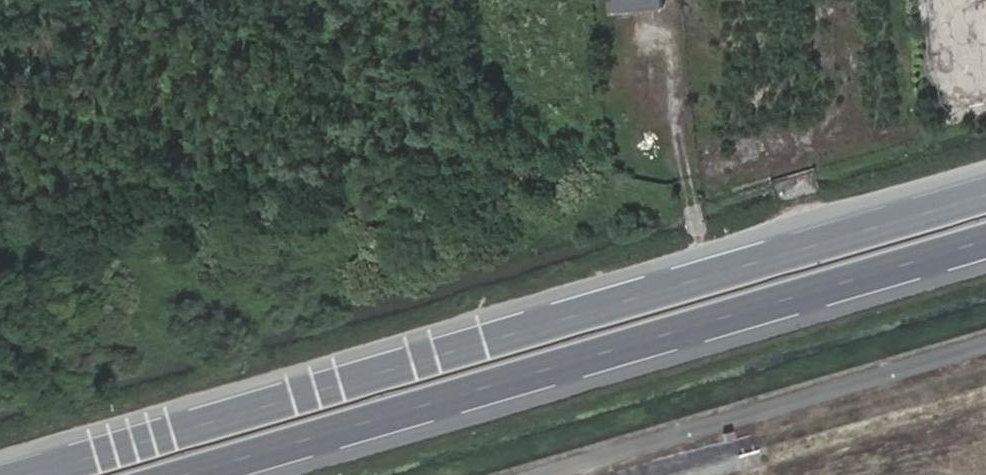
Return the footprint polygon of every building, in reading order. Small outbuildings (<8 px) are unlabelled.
[(666,0),(620,0),(621,11),(667,7),(666,0)]
